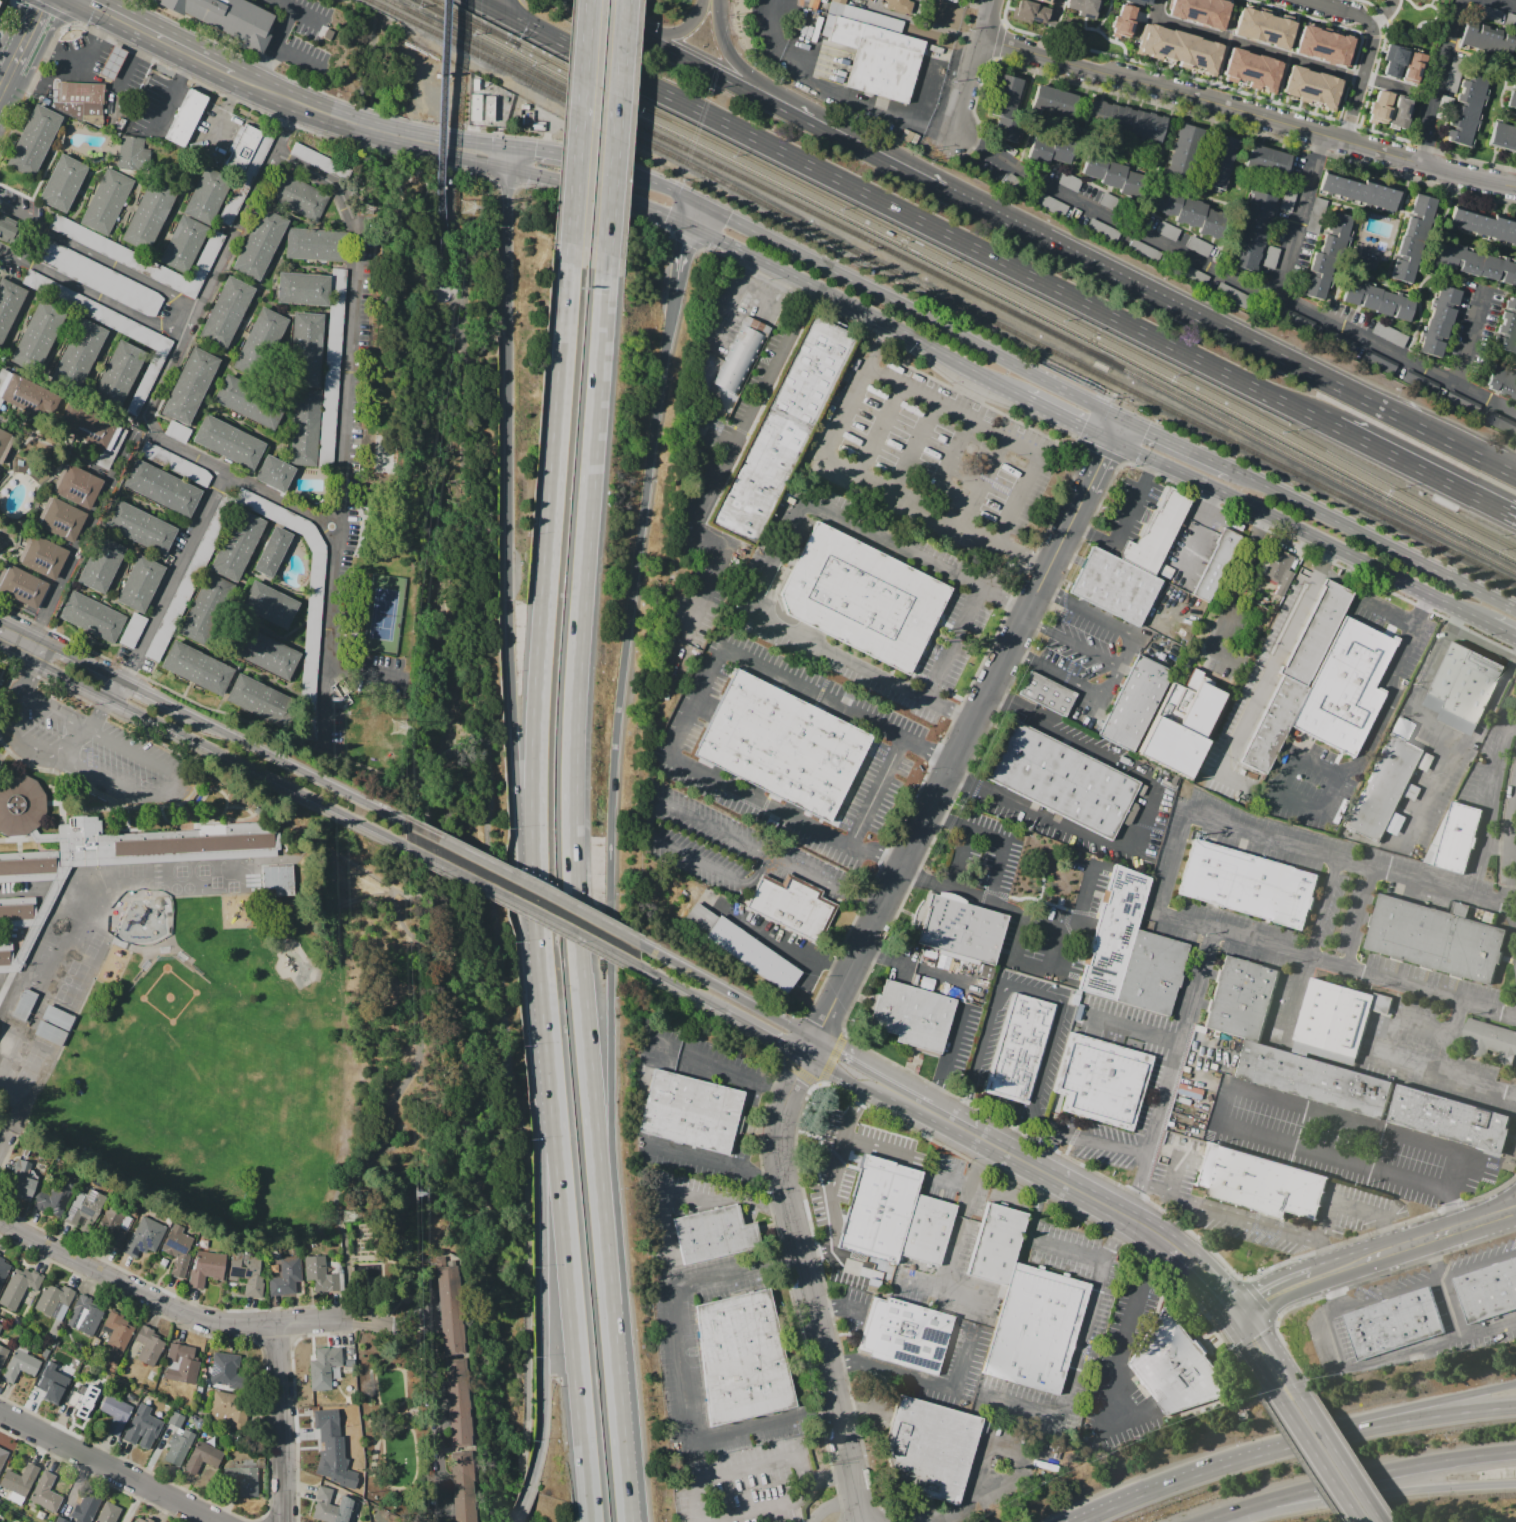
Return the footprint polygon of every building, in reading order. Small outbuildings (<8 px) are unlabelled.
[(158,4),(160,0),(241,0),(274,17),(266,33),(269,35),(259,55),(240,45),(242,42),(184,13),(182,16),(158,4)] [(821,38),(856,48),(846,86),(908,103),(925,42),(901,35),(905,21),(844,5),(845,0),(831,0),(821,38)] [(883,1),(888,3),(886,8),(909,15),(913,2),(908,1),(908,0),(883,0),(883,1)] [(1022,0),(1016,0),(1012,16),(1044,25),(1048,7),(1022,0)] [(1058,5),(1059,0),(1078,0),(1093,4),(1088,22),(1075,18),(1074,22),(1073,22),(1073,23),(1049,16),(1052,4),(1058,5)] [(1167,15),(1171,0),(1229,0),(1221,30),(1167,15)] [(1100,2),(1112,5),(1111,12),(1099,9),(1100,2)] [(1293,17),(1284,48),(1230,33),(1239,2),(1293,17)] [(1481,5),(1502,11),(1499,24),(1478,18),(1481,5)] [(1114,9),(1132,14),(1123,49),(1125,49),(1122,60),(1110,57),(1109,60),(1101,58),(1098,70),(1074,63),(1077,51),(1087,53),(1093,28),(1108,32),(1114,9)] [(1509,13),(1515,15),(1515,29),(1505,26),(1509,13)] [(1466,20),(1476,23),(1475,26),(1479,27),(1480,24),(1487,26),(1486,29),(1492,31),(1493,28),(1500,30),(1499,34),(1504,35),(1505,32),(1515,35),(1509,57),(1494,53),(1492,57),(1485,54),(1486,51),(1482,50),(1481,53),(1474,51),(1475,49),(1459,44),(1466,20)] [(1357,36),(1348,67),(1294,52),(1303,21),(1357,36)] [(1144,24),(1224,47),(1215,77),(1135,54),(1144,24)] [(115,47),(100,75),(114,82),(129,54),(115,47)] [(1283,64),(1275,95),(1221,80),(1229,49),(1283,64)] [(1417,83),(1425,54),(1408,50),(1400,79),(1417,83)] [(1388,54),(1415,61),(1412,75),(1385,68),(1388,54)] [(1452,56),(1464,60),(1454,93),(1442,89),(1452,56)] [(1467,63),(1494,71),(1491,82),(1487,81),(1485,89),(1488,90),(1484,106),(1479,105),(1477,113),(1481,114),(1476,131),(1472,130),(1470,138),(1474,140),(1471,148),(1447,141),(1448,137),(1445,136),(1447,129),(1453,131),(1454,127),(1449,125),(1455,105),(1460,106),(1461,102),(1456,101),(1458,94),(1460,94),(1462,88),(1460,87),(1462,80),(1465,81),(1466,78),(1463,77),(1465,70),(1467,63)] [(1348,83),(1339,114),(1285,99),(1294,68),(1348,83)] [(1026,81),(1001,74),(990,114),(1000,117),(995,136),(1019,143),(1019,141),(1016,140),(1021,122),(1011,120),(1016,103),(1020,104),(1021,99),(1018,98),(1021,83),(1025,84),(1026,81)] [(57,82),(56,90),(53,90),(52,102),(82,103),(81,117),(101,118),(102,105),(103,84),(57,82)] [(1038,84),(1078,95),(1072,119),(1031,108),(1038,84)] [(190,87),(209,97),(184,147),(165,137),(190,87)] [(1367,120),(1384,125),(1392,93),(1375,89),(1367,120)] [(1511,91),(1515,92),(1515,109),(1506,106),(1511,91)] [(469,120),(492,121),(493,95),(470,94),(469,120)] [(1434,117),(1441,95),(1453,99),(1447,121),(1434,117)] [(1405,129),(1412,100),(1395,96),(1387,124),(1405,129)] [(107,98),(121,98),(120,112),(107,111),(107,98)] [(1091,100),(1098,101),(1099,100),(1105,101),(1105,103),(1111,105),(1111,104),(1123,107),(1124,105),(1130,107),(1130,109),(1135,111),(1136,110),(1148,113),(1148,111),(1155,113),(1154,116),(1160,117),(1161,116),(1166,117),(1160,143),(1153,141),(1153,143),(1084,126),(1091,100)] [(63,117),(33,178),(6,165),(36,104),(63,117)] [(1494,121),(1515,127),(1515,152),(1488,144),(1494,121)] [(1180,122),(1205,130),(1189,180),(1165,173),(1180,122)] [(244,125),(225,165),(241,173),(260,132),(244,125)] [(262,131),(217,220),(230,226),(275,138),(262,131)] [(1215,133),(1240,140),(1238,146),(1236,146),(1235,149),(1237,149),(1236,153),(1235,152),(1233,158),(1232,158),(1231,161),(1234,162),(1233,164),(1231,164),(1229,170),(1228,170),(1227,173),(1229,174),(1226,182),(1224,181),(1222,185),(1224,186),(1223,190),(1219,189),(1218,192),(1213,190),(1214,186),(1200,181),(1215,133)] [(1033,134),(1053,140),(1054,134),(1075,139),(1068,163),(1049,158),(1048,165),(1026,159),(1033,134)] [(121,135),(116,168),(148,173),(151,150),(142,149),(144,138),(121,135)] [(295,142),(285,162),(345,191),(355,171),(295,142)] [(1251,144),(1291,155),(1284,180),(1244,169),(1251,144)] [(1089,152),(1106,156),(1107,153),(1110,154),(1109,156),(1108,161),(1108,162),(1125,166),(1126,163),(1128,164),(1126,171),(1127,171),(1143,175),(1144,173),(1146,174),(1146,176),(1140,198),(1118,193),(1119,188),(1099,183),(1100,179),(1081,174),(1087,152),(1089,152)] [(60,153),(88,167),(65,214),(37,201),(60,153)] [(209,227),(182,214),(204,166),(231,178),(209,227)] [(134,181),(108,237),(80,223),(106,167),(134,181)] [(264,197),(277,170),(330,196),(317,223),(264,197)] [(1063,171),(1083,180),(1078,192),(1057,183),(1063,171)] [(1009,173),(1019,180),(1012,190),(1002,183),(1009,173)] [(1323,173),(1363,185),(1364,181),(1399,192),(1395,207),(1393,212),(1386,210),(1386,211),(1381,210),(1382,208),(1369,205),(1369,206),(1364,205),(1364,203),(1351,200),(1351,201),(1345,200),(1346,198),(1331,194),(1330,196),(1325,195),(1325,192),(1318,190),(1323,173)] [(149,179),(177,192),(148,253),(120,240),(149,179)] [(1158,184),(1166,186),(1165,188),(1169,189),(1170,187),(1185,191),(1184,197),(1189,198),(1188,200),(1194,201),(1194,200),(1201,202),(1201,203),(1207,205),(1206,208),(1212,210),(1212,211),(1217,213),(1217,212),(1226,214),(1219,239),(1217,238),(1216,239),(1210,237),(1210,236),(1204,234),(1204,236),(1198,234),(1200,228),(1193,226),(1193,227),(1186,225),(1187,224),(1181,222),(1180,224),(1174,222),(1176,217),(1170,215),(1170,216),(1163,214),(1163,212),(1156,210),(1156,212),(1151,211),(1158,184)] [(1038,190),(1069,206),(1062,218),(1032,203),(1038,190)] [(1283,190),(1297,194),(1292,213),(1278,210),(1283,190)] [(1251,191),(1275,197),(1273,204),(1275,204),(1273,211),(1272,210),(1270,216),(1271,216),(1270,222),(1268,222),(1267,227),(1268,228),(1266,235),(1264,234),(1263,241),(1265,241),(1263,247),(1261,247),(1260,253),(1261,254),(1259,260),(1257,260),(1256,266),(1258,266),(1257,271),(1229,264),(1231,258),(1233,259),(1233,255),(1232,255),(1234,247),(1236,247),(1237,244),(1235,244),(1238,233),(1239,234),(1240,230),(1239,230),(1241,221),(1243,221),(1244,218),(1243,217),(1245,208),(1248,209),(1248,206),(1247,206),(1250,196),(1251,196),(1252,193),(1251,193),(1251,191)] [(1104,192),(1118,198),(1113,210),(1099,204),(1104,192)] [(1415,193),(1436,200),(1432,212),(1435,213),(1430,229),(1428,229),(1424,242),(1423,241),(1418,254),(1422,255),(1417,271),(1414,270),(1409,285),(1388,278),(1394,258),(1400,260),(1402,255),(1396,253),(1402,235),(1404,235),(1409,217),(1413,218),(1415,213),(1409,212),(1415,193)] [(1315,196),(1328,200),(1328,201),(1319,235),(1305,231),(1315,196)] [(261,207),(231,267),(259,282),(290,221),(261,207)] [(1493,216),(1515,223),(1515,247),(1510,245),(1511,243),(1499,240),(1499,242),(1493,240),(1494,238),(1480,234),(1480,236),(1475,234),(1475,233),(1461,229),(1461,230),(1455,229),(1455,227),(1449,225),(1454,208),(1493,219),(1493,216)] [(1332,211),(1352,218),(1348,230),(1351,231),(1346,247),(1343,246),(1339,258),(1335,257),(1331,270),(1335,272),(1329,288),(1327,287),(1322,301),(1303,295),(1309,275),(1312,276),(1313,271),(1311,270),(1317,252),(1320,253),(1325,235),(1329,236),(1330,231),(1326,230),(1332,211)] [(21,230),(15,227),(18,221),(0,212),(0,241),(13,247),(21,230)] [(56,214),(49,228),(196,299),(226,236),(212,230),(189,278),(56,214)] [(208,227),(187,275),(159,262),(180,215),(208,227)] [(1274,217),(1288,221),(1282,242),(1269,238),(1274,217)] [(1091,218),(1123,233),(1117,245),(1085,230),(1091,218)] [(1161,221),(1181,230),(1175,242),(1156,233),(1161,221)] [(288,227),(285,257),(304,259),(303,263),(328,265),(328,261),(347,263),(349,233),(288,227)] [(1192,236),(1212,245),(1206,257),(1187,248),(1192,236)] [(1132,238),(1165,254),(1159,265),(1127,250),(1132,238)] [(46,239),(35,260),(57,271),(67,249),(46,239)] [(1513,262),(1515,263),(1515,286),(1500,282),(1502,278),(1497,277),(1496,281),(1477,275),(1477,276),(1458,271),(1459,267),(1455,266),(1454,270),(1436,264),(1442,243),(1454,247),(1455,244),(1471,248),(1470,251),(1483,255),(1484,254),(1496,258),(1497,254),(1513,259),(1513,262)] [(1267,245),(1280,249),(1274,269),(1262,266),(1267,245)] [(1360,248),(1378,252),(1373,270),(1355,266),(1359,252),(1357,252),(1358,249),(1360,249),(1360,248)] [(165,296),(67,249),(57,271),(154,318),(165,296)] [(1180,262),(1209,276),(1203,288),(1174,274),(1180,262)] [(332,268),(346,269),(333,466),(319,465),(332,268)] [(175,342),(138,417),(127,412),(158,349),(23,282),(30,269),(175,342)] [(276,302),(278,272),(330,276),(328,305),(317,305),(317,307),(305,306),(305,304),(299,304),(299,305),(287,305),(287,303),(276,302)] [(226,348),(198,334),(228,275),(256,289),(226,348)] [(0,278),(0,350),(30,291),(1,276),(0,278)] [(1348,280),(1360,284),(1361,280),(1368,282),(1367,286),(1373,288),(1373,287),(1382,289),(1381,291),(1390,293),(1390,290),(1401,293),(1401,295),(1407,297),(1406,298),(1416,301),(1415,306),(1413,306),(1408,323),(1393,318),(1395,312),(1391,311),(1390,316),(1375,312),(1375,311),(1361,306),(1362,301),(1358,300),(1357,305),(1342,301),(1348,280)] [(1220,282),(1251,296),(1246,308),(1214,293),(1220,282)] [(1441,286),(1460,292),(1440,358),(1419,351),(1421,343),(1418,342),(1423,326),(1425,327),(1428,317),(1431,318),(1434,309),(1429,308),(1434,292),(1438,294),(1441,286)] [(1511,297),(1515,299),(1515,354),(1492,347),(1496,336),(1501,337),(1502,333),(1497,332),(1500,324),(1502,325),(1504,319),(1502,318),(1504,312),(1508,313),(1510,308),(1505,307),(1507,300),(1510,300),(1511,297)] [(8,359),(39,298),(66,312),(36,373),(8,359)] [(291,322),(264,308),(234,367),(261,380),(291,322)] [(292,312),(287,384),(321,386),(326,314),(292,312)] [(811,312),(854,333),(754,540),(711,520),(811,312)] [(81,316),(49,379),(77,394),(103,343),(105,344),(110,335),(107,333),(109,330),(81,316)] [(745,316),(772,329),(739,396),(712,382),(745,316)] [(1377,321),(1410,338),(1403,350),(1371,333),(1377,321)] [(121,339),(92,399),(121,413),(150,353),(121,339)] [(222,361),(193,346),(159,414),(189,429),(222,361)] [(1365,351),(1396,366),(1392,376),(1360,361),(1365,351)] [(1511,367),(1515,369),(1515,399),(1512,397),(1512,395),(1507,393),(1506,395),(1499,392),(1501,388),(1497,386),(1495,391),(1488,388),(1489,385),(1486,384),(1490,375),(1487,373),(1490,365),(1493,367),(1494,364),(1510,370),(1511,367)] [(1407,369),(1441,385),(1435,397),(1402,380),(1407,369)] [(226,373),(212,401),(273,431),(287,404),(226,373)] [(13,374),(120,426),(108,451),(1,400),(13,374)] [(296,388),(321,390),(316,466),(291,465),(296,388)] [(1449,390),(1482,406),(1476,418),(1443,401),(1449,390)] [(192,441),(205,413),(266,444),(253,471),(236,463),(235,465),(223,459),(224,457),(220,455),(219,457),(207,451),(208,449),(192,441)] [(1488,413),(1515,426),(1515,437),(1484,422),(1488,413)] [(14,436),(0,429),(0,464),(14,436)] [(146,440),(140,452),(206,486),(211,477),(206,471),(146,440)] [(267,454),(296,469),(284,492),(254,477),(267,454)] [(123,489),(124,487),(122,486),(137,457),(203,491),(189,519),(166,508),(165,510),(145,500),(146,497),(134,492),(133,494),(123,489)] [(65,462),(50,491),(91,511),(105,483),(65,462)] [(1171,487),(1179,491),(1178,493),(1191,499),(1154,575),(1118,557),(1126,539),(1131,542),(1134,539),(1141,534),(1152,513),(1156,510),(1159,512),(1164,501),(1163,497),(1167,489),(1168,486),(1171,487)] [(241,488),(235,499),(238,501),(237,504),(274,521),(302,535),(312,553),(309,594),(307,622),(305,650),(302,695),(301,700),(302,740),(317,740),(317,699),(320,658),(322,623),(324,594),(327,554),(327,546),(314,524),(280,508),(241,488)] [(224,494),(235,499),(238,501),(237,504),(159,663),(144,655),(224,494)] [(50,495),(35,524),(72,543),(87,514),(50,495)] [(118,499),(180,530),(168,556),(149,547),(147,549),(118,535),(119,532),(105,525),(118,499)] [(237,581),(267,520),(239,507),(209,568),(237,581)] [(816,521),(951,588),(908,675),(782,613),(777,597),(816,521)] [(274,525),(293,534),(271,578),(253,569),(274,525)] [(1224,527),(1241,535),(1209,602),(1193,595),(1217,543),(1216,543),(1224,527)] [(31,531),(17,560),(54,579),(69,551),(31,531)] [(100,535),(126,547),(103,594),(78,582),(82,573),(81,572),(88,557),(89,558),(100,535)] [(1092,546),(1161,580),(1138,626),(1069,592),(1092,546)] [(1275,547),(1295,557),(1289,571),(1295,574),(1284,597),(1275,593),(1279,584),(1277,583),(1276,586),(1260,578),(1275,547)] [(138,554),(114,600),(142,614),(147,604),(150,606),(155,595),(152,593),(155,587),(158,588),(163,578),(161,577),(165,568),(138,554)] [(0,574),(0,593),(37,612),(51,585),(6,562),(0,574)] [(208,571),(237,585),(207,647),(178,633),(208,571)] [(285,631),(300,602),(253,579),(239,607),(285,631)] [(1327,579),(1355,592),(1344,615),(1290,726),(1266,776),(1238,762),(1288,659),(1304,625),(1306,622),(1327,579)] [(127,617),(73,589),(58,617),(113,645),(127,617)] [(133,612),(147,619),(132,649),(119,643),(118,642),(133,612)] [(1344,615),(1396,641),(1372,689),(1384,694),(1354,757),(1290,726),(1344,615)] [(301,653),(287,682),(222,650),(236,621),(301,653)] [(174,640),(161,667),(224,698),(237,671),(209,657),(174,640)] [(1454,641),(1506,667),(1470,736),(1436,719),(1439,713),(1421,704),(1454,641)] [(1133,753),(1097,735),(1138,654),(1173,672),(1133,753)] [(737,667),(872,736),(828,823),(693,755),(737,667)] [(1201,676),(1214,682),(1212,687),(1224,693),(1204,736),(1209,738),(1189,782),(1135,757),(1171,681),(1184,687),(1193,667),(1203,672),(1201,676)] [(1030,670),(1079,695),(1071,709),(1069,708),(1065,717),(1019,694),(1030,670)] [(238,672),(225,700),(283,729),(297,701),(238,672)] [(348,707),(345,703),(333,686),(344,678),(356,695),(359,699),(348,707)] [(1408,741),(1390,732),(1398,716),(1416,725),(1408,741)] [(1013,719),(1147,786),(1142,797),(1134,794),(1131,800),(1139,804),(1119,845),(984,778),(1013,719)] [(1390,733),(1424,751),(1424,752),(1416,766),(1377,842),(1343,825),(1390,733)] [(1416,766),(1424,752),(1434,757),(1427,772),(1416,766)] [(9,836),(26,835),(39,825),(46,810),(45,794),(35,780),(20,773),(4,775),(0,778),(0,832),(9,836)] [(1453,802),(1484,811),(1465,876),(1434,867),(1453,802)] [(1386,830),(1396,812),(1406,817),(1396,835),(1386,830)] [(54,825),(56,850),(57,868),(281,854),(279,824),(102,835),(101,817),(86,817),(86,815),(71,816),(72,818),(68,819),(69,824),(54,825)] [(1193,840),(1319,875),(1313,897),(1315,897),(1311,911),(1309,911),(1304,930),(1177,895),(1193,840)] [(57,879),(0,883),(0,854),(56,850),(57,868),(57,879)] [(261,865),(293,864),(294,896),(263,897),(261,865)] [(1114,864),(1150,879),(1113,1000),(1077,988),(1114,864)] [(762,873),(781,883),(786,873),(823,891),(820,897),(837,905),(824,933),(817,929),(811,940),(745,907),(762,873)] [(931,893),(937,895),(938,892),(944,892),(950,893),(958,896),(962,899),(965,901),(964,904),(1007,915),(993,965),(978,960),(977,964),(938,953),(939,949),(917,943),(931,893)] [(1380,893),(1506,930),(1500,951),(1502,952),(1498,964),(1497,964),(1491,985),(1464,977),(1464,980),(1449,975),(1450,973),(1434,968),(1434,971),(1420,967),(1421,964),(1404,959),(1403,962),(1391,959),(1392,956),(1364,948),(1370,927),(1368,927),(1371,914),(1373,914),(1380,893)] [(37,925),(36,897),(0,899),(0,927),(37,925)] [(800,972),(785,993),(683,922),(696,903),(718,918),(720,916),(800,972)] [(1137,929),(1191,945),(1169,1017),(1116,1001),(1137,929)] [(13,971),(12,943),(0,944),(0,972),(13,971)] [(1224,955),(1279,971),(1258,1043),(1204,1026),(1224,955)] [(54,987),(82,999),(88,985),(60,972),(54,987)] [(1311,978),(1375,996),(1357,1057),(1293,1039),(1311,978)] [(885,979),(956,1000),(940,1054),(918,1048),(896,1041),(898,1036),(868,1027),(878,995),(880,996),(885,979)] [(24,1020),(36,993),(22,987),(11,1015),(24,1020)] [(47,1002),(75,1014),(81,1000),(53,988),(47,1002)] [(1013,991),(1056,1004),(1026,1103),(983,1090),(1013,991)] [(1372,1009),(1376,993),(1392,998),(1388,1014),(1372,1009)] [(66,1032),(38,1019),(32,1034),(60,1046),(66,1032)] [(1069,1032),(1153,1057),(1132,1129),(1063,1108),(1067,1094),(1052,1089),(1069,1032)] [(1244,1039),(1392,1082),(1381,1119),(1233,1077),(1244,1039)] [(649,1067),(745,1092),(740,1113),(735,1132),(729,1155),(638,1132),(647,1094),(643,1093),(649,1067)] [(1399,1084),(1512,1118),(1501,1155),(1388,1122),(1399,1084)] [(1207,1142),(1329,1178),(1316,1220),(1287,1211),(1285,1218),(1207,1195),(1209,1189),(1194,1185),(1207,1142)] [(864,1155),(877,1159),(878,1156),(906,1164),(905,1167),(922,1172),(916,1194),(956,1205),(939,1267),(899,1255),(896,1264),(837,1247),(864,1155)] [(30,1201),(20,1198),(18,1204),(8,1201),(17,1174),(13,1173),(17,1158),(32,1163),(30,1169),(39,1172),(30,1201)] [(46,1206),(44,1211),(33,1206),(35,1202),(33,1200),(38,1189),(49,1195),(56,1180),(62,1183),(65,1178),(70,1176),(75,1179),(77,1183),(62,1214),(46,1206)] [(62,1221),(77,1190),(85,1194),(88,1188),(106,1197),(88,1233),(79,1229),(84,1219),(79,1217),(74,1227),(62,1221)] [(986,1202),(1027,1213),(1006,1286),(965,1274),(986,1202)] [(673,1218),(738,1203),(743,1224),(755,1222),(760,1241),(751,1243),(749,1248),(683,1263),(673,1218)] [(133,1219),(119,1248),(106,1242),(107,1238),(95,1232),(107,1207),(133,1219)] [(154,1252),(147,1249),(145,1253),(139,1250),(135,1258),(123,1251),(131,1236),(132,1236),(143,1215),(167,1227),(154,1252)] [(188,1251),(191,1252),(183,1279),(170,1275),(174,1260),(176,1261),(177,1258),(161,1249),(175,1223),(184,1227),(181,1232),(194,1239),(188,1251)] [(197,1250),(226,1254),(223,1280),(212,1279),(212,1277),(205,1276),(203,1289),(188,1287),(190,1269),(194,1270),(197,1250)] [(228,1279),(232,1250),(242,1252),(242,1250),(253,1252),(252,1256),(261,1258),(258,1275),(265,1276),(261,1298),(243,1295),(245,1279),(238,1278),(238,1280),(228,1279)] [(303,1257),(325,1255),(326,1274),(336,1274),(337,1290),(314,1292),(313,1280),(306,1281),(303,1257)] [(439,1354),(463,1353),(458,1265),(444,1266),(444,1255),(434,1256),(439,1354)] [(299,1256),(301,1282),(295,1282),(296,1294),(269,1295),(268,1277),(280,1276),(279,1257),(299,1256)] [(12,1266),(0,1289),(0,1257),(5,1260),(4,1262),(12,1266)] [(1467,1324),(1515,1309),(1515,1258),(1452,1278),(1467,1324)] [(1014,1262),(1037,1268),(1038,1265),(1043,1266),(1042,1269),(1062,1275),(1063,1272),(1068,1274),(1067,1277),(1090,1284),(1058,1395),(982,1373),(1014,1262)] [(14,1312),(0,1305),(0,1297),(15,1268),(23,1271),(24,1269),(30,1272),(32,1269),(45,1276),(37,1291),(27,1286),(14,1312)] [(48,1281),(60,1288),(62,1285),(76,1292),(68,1307),(58,1302),(50,1318),(33,1310),(48,1281)] [(1429,1287),(1444,1333),(1356,1361),(1341,1315),(1429,1287)] [(696,1305),(769,1288),(783,1347),(797,1406),(709,1427),(696,1305)] [(71,1309),(80,1293),(92,1300),(90,1305),(104,1313),(91,1338),(65,1325),(73,1310),(71,1309)] [(875,1299),(885,1302),(886,1297),(955,1316),(938,1376),(869,1356),(870,1351),(861,1348),(868,1324),(875,1299)] [(1163,1303),(1195,1342),(1197,1341),(1202,1347),(1207,1353),(1205,1355),(1234,1392),(1168,1415),(1127,1364),(1163,1303)] [(114,1368),(105,1363),(112,1348),(106,1345),(114,1331),(103,1325),(109,1313),(122,1320),(119,1325),(133,1332),(114,1368)] [(166,1345),(154,1369),(136,1360),(144,1344),(136,1340),(142,1327),(153,1332),(150,1337),(166,1345)] [(170,1343),(190,1345),(186,1381),(166,1378),(170,1343)] [(9,1351),(0,1368),(0,1346),(9,1351)] [(309,1360),(316,1360),(315,1347),(330,1347),(330,1348),(341,1348),(342,1366),(331,1366),(331,1385),(310,1385),(309,1360)] [(45,1361),(51,1349),(62,1355),(56,1367),(45,1361)] [(15,1350),(41,1363),(34,1376),(21,1370),(14,1385),(1,1378),(15,1350)] [(215,1354),(237,1357),(235,1374),(238,1374),(237,1386),(211,1383),(215,1354)] [(470,1445),(466,1358),(444,1359),(447,1446),(470,1445)] [(74,1373),(67,1387),(49,1377),(51,1372),(58,1376),(63,1367),(74,1373)] [(66,1389),(56,1409),(42,1401),(52,1382),(66,1389)] [(74,1384),(90,1393),(78,1417),(61,1409),(74,1384)] [(216,1391),(239,1396),(237,1404),(241,1405),(237,1427),(227,1425),(229,1415),(212,1411),(216,1391)] [(107,1394),(133,1407),(117,1438),(104,1432),(112,1417),(99,1410),(107,1394)] [(899,1394),(981,1418),(957,1505),(895,1489),(884,1443),(899,1394)] [(140,1402),(151,1408),(148,1415),(163,1422),(155,1439),(154,1439),(148,1451),(138,1445),(142,1437),(141,1436),(143,1432),(140,1431),(138,1435),(139,1435),(134,1445),(121,1439),(140,1402)] [(173,1411),(184,1417),(178,1428),(167,1422),(173,1411)] [(347,1453),(349,1454),(344,1469),(362,1474),(357,1491),(338,1485),(339,1483),(329,1480),(330,1478),(315,1473),(320,1454),(321,1454),(324,1446),(313,1434),(327,1422),(339,1435),(343,1435),(347,1453)] [(196,1435),(179,1467),(164,1460),(170,1446),(167,1444),(173,1431),(181,1435),(184,1429),(196,1435)] [(183,1469),(198,1440),(225,1453),(217,1469),(202,1461),(194,1475),(183,1469)] [(9,1454),(0,1471),(0,1449),(9,1454)] [(473,1451),(450,1452),(452,1521),(475,1521),(473,1451)] [(223,1467),(238,1467),(238,1459),(253,1459),(253,1467),(257,1467),(257,1496),(239,1496),(239,1481),(223,1481),(223,1467)] [(25,1500),(0,1488),(0,1485),(7,1471),(21,1478),(29,1464),(40,1469),(25,1500)] [(44,1471),(57,1477),(50,1491),(64,1499),(56,1515),(28,1501),(44,1471)] [(352,1511),(348,1521),(327,1521),(312,1517),(315,1508),(314,1508),(315,1504),(316,1504),(317,1500),(323,1502),(323,1501),(315,1498),(319,1485),(334,1490),(329,1504),(352,1511)] [(103,1499),(92,1521),(74,1521),(75,1520),(70,1517),(76,1504),(79,1506),(87,1491),(103,1499)] [(122,1509),(115,1521),(96,1521),(106,1501),(122,1509)]
